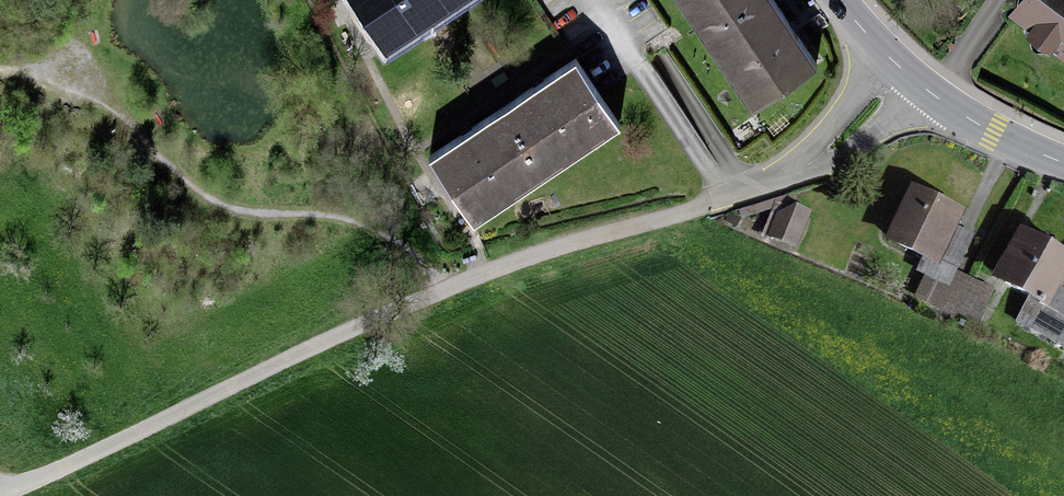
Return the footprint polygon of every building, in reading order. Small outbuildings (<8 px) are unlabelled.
[(452,0),(357,0),(385,43),(452,0)] [(762,102),(818,63),(795,28),(775,0),(692,0),(762,102)] [(1010,16),(1063,55),(1063,0),(1021,0),(1010,16)] [(535,83),(502,105),(468,128),(426,156),(472,224),(549,172),(617,126),(571,58),(535,83)] [(950,246),(966,212),(910,184),(883,238),(934,263),(918,297),(952,314),(968,281),(954,274),(964,253),(950,246)] [(810,219),(776,206),(763,237),(797,250),(810,219)] [(1019,240),(998,281),(1029,297),(1018,320),(1061,342),(1063,335),(1063,263),(1019,240)] [(994,294),(968,281),(952,314),(978,327),(994,294)]
